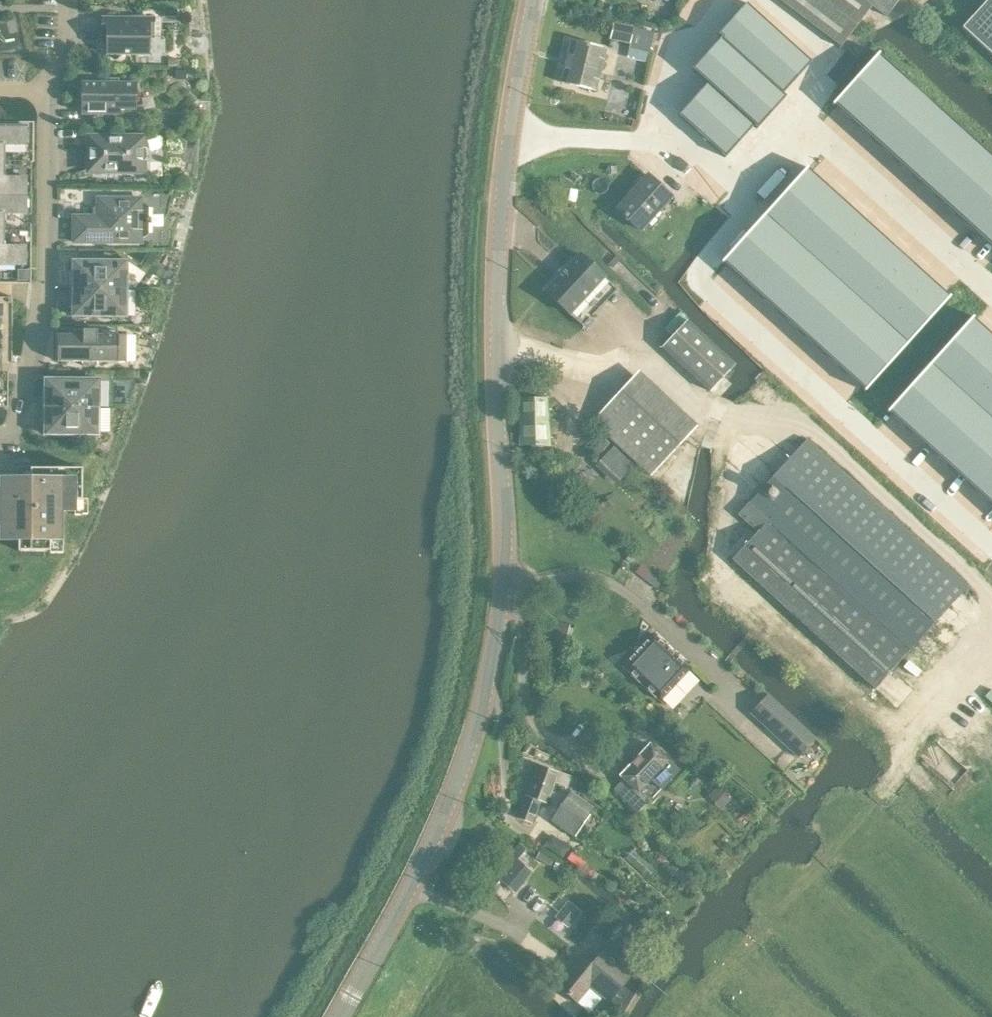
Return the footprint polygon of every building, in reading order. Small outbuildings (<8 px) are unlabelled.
[(841,47),(873,5),(887,15),(899,0),(780,0),(841,47)] [(962,27),(991,54),(991,0),(987,0),(962,27)] [(746,2),(732,19),(765,48),(779,32),(746,2)] [(648,50),(654,29),(602,15),(596,36),(648,50)] [(107,54),(149,55),(149,37),(155,37),(155,19),(103,18),(103,32),(107,32),(107,54)] [(732,19),(718,35),(721,38),(750,64),(765,48),(732,19)] [(779,32),(765,48),(797,77),(812,61),(779,32)] [(721,38),(706,54),(739,83),(754,67),(750,64),(721,38)] [(571,41),(561,82),(596,91),(606,49),(571,41)] [(765,48),(750,64),(754,67),(783,93),(797,77),(765,48)] [(878,53),(832,104),(853,123),(899,72),(878,53)] [(706,54),(692,70),(707,83),(725,99),(739,83),(706,54)] [(754,67),(739,83),(772,112),(786,96),(783,93),(754,67)] [(899,72),(853,123),(875,142),(921,91),(899,72)] [(136,83),(120,83),(120,78),(106,78),(105,83),(89,83),(85,87),(85,96),(82,96),(82,114),(119,115),(119,110),(136,110),(136,104),(139,101),(139,92),(136,89),(136,83)] [(707,83),(693,99),(716,120),(731,104),(725,99),(707,83)] [(739,83),(725,99),(731,104),(754,126),(757,128),(772,112),(739,83)] [(921,91),(875,142),(896,161),(942,110),(921,91)] [(693,99),(678,115),(702,137),(716,120),(693,99)] [(731,104),(716,120),(740,142),(754,126),(731,104)] [(942,110),(896,161),(917,180),(963,129),(942,110)] [(716,120),(702,137),(725,158),(740,142),(716,120)] [(31,284),(32,162),(34,162),(34,122),(0,122),(0,283),(31,284)] [(963,129),(917,180),(938,199),(984,148),(963,129)] [(143,146),(143,138),(90,138),(90,171),(102,171),(106,174),(114,174),(118,171),(142,171),(142,163),(145,161),(146,159),(146,151),(145,148),(143,146)] [(938,199),(959,218),(991,181),(991,155),(984,148),(938,199)] [(807,167),(786,191),(827,228),(848,204),(807,167)] [(648,174),(616,209),(655,243),(686,208),(648,174)] [(959,218),(980,237),(991,223),(991,181),(959,218)] [(712,205),(693,188),(686,195),(706,212),(712,205)] [(786,191),(765,214),(805,251),(827,228),(786,191)] [(142,203),(142,199),(98,198),(98,204),(93,209),(93,216),(74,216),(74,243),(142,243),(142,238),(145,237),(149,234),(149,224),(150,224),(150,218),(149,218),(149,208),(146,205),(142,203)] [(827,228),(805,251),(826,270),(868,222),(848,204),(827,228)] [(765,214),(743,238),(784,275),(805,251),(765,214)] [(868,222),(826,270),(846,288),(889,241),(868,222)] [(980,237),(991,248),(991,223),(980,237)] [(743,238),(722,262),(763,299),(784,275),(743,238)] [(889,241),(846,288),(867,307),(909,259),(889,241)] [(784,275),(763,299),(783,317),(826,270),(805,251),(784,275)] [(579,255),(545,292),(583,327),(617,291),(579,255)] [(909,259),(867,307),(887,325),(930,278),(909,259)] [(70,289),(127,290),(127,262),(112,262),(110,261),(107,260),(104,260),(102,260),(100,262),(99,262),(73,262),(73,271),(70,271),(70,289)] [(826,270),(783,317),(804,335),(846,288),(826,270)] [(930,278),(887,325),(908,343),(950,296),(930,278)] [(846,288),(804,335),(824,354),(867,307),(846,288)] [(126,317),(127,290),(70,289),(70,308),(73,308),(73,317),(99,317),(101,318),(104,319),(107,319),(109,318),(111,317),(126,317)] [(8,408),(8,370),(12,370),(13,298),(0,298),(0,408),(8,408)] [(867,307),(824,354),(845,372),(887,325),(867,307)] [(930,364),(953,384),(991,341),(991,334),(973,317),(930,364)] [(710,392),(720,381),(734,366),(687,321),(662,348),(710,392)] [(887,325),(845,372),(865,391),(908,343),(887,325)] [(126,362),(126,335),(97,335),(97,330),(83,330),(83,335),(58,335),(58,362),(83,362),(83,366),(97,366),(97,362),(126,362)] [(953,384),(975,405),(991,386),(991,341),(953,384)] [(930,364),(888,411),(910,431),(953,384),(930,364)] [(42,407),(99,408),(99,380),(84,380),(82,379),(79,378),(76,378),(74,379),(72,381),(46,380),(45,389),(42,389),(42,407)] [(953,384),(910,431),(933,452),(975,405),(953,384)] [(975,405),(991,420),(991,386),(975,405)] [(548,445),(547,399),(539,399),(539,388),(519,388),(519,399),(520,446),(548,445)] [(933,452),(955,472),(991,431),(991,420),(975,405),(933,452)] [(98,435),(99,408),(42,407),(42,426),(45,426),(45,435),(71,435),(73,437),(76,437),(79,437),(81,437),(83,435),(98,435)] [(955,472),(978,493),(991,477),(991,431),(955,472)] [(597,457),(600,454),(609,443),(596,433),(588,444),(585,447),(597,457)] [(875,689),(910,650),(968,586),(807,439),(738,514),(757,531),(732,559),(875,689)] [(634,465),(613,446),(595,465),(616,484),(634,465)] [(0,490),(0,541),(1,541),(19,541),(19,552),(49,552),(62,552),(62,541),(62,512),(76,512),(81,512),(81,516),(82,516),(82,515),(82,501),(82,472),(82,469),(31,469),(30,469),(30,470),(31,470),(31,474),(18,474),(0,474),(0,481),(1,481),(1,490),(0,490)] [(978,493),(991,505),(991,477),(978,493)] [(635,677),(661,699),(687,668),(661,646),(635,677)] [(750,713),(798,758),(816,739),(768,694),(750,713)] [(620,775),(623,778),(614,789),(639,812),(648,802),(638,792),(651,779),(662,789),(679,770),(668,760),(650,743),(620,775)] [(536,764),(516,817),(532,823),(540,801),(546,803),(547,800),(550,801),(552,800),(554,798),(555,796),(555,793),(553,791),(551,790),(554,783),(567,788),(571,776),(558,771),(557,771),(536,764)] [(550,820),(574,837),(594,808),(570,791),(550,820)] [(516,840),(479,883),(489,892),(500,879),(502,881),(514,892),(533,872),(517,858),(526,849),(516,840)] [(568,899),(559,910),(573,920),(582,909),(568,899)] [(581,954),(556,984),(578,1002),(589,1011),(602,996),(609,1001),(620,1009),(623,1012),(632,998),(642,980),(632,973),(633,972),(605,948),(592,963),(581,954)]
